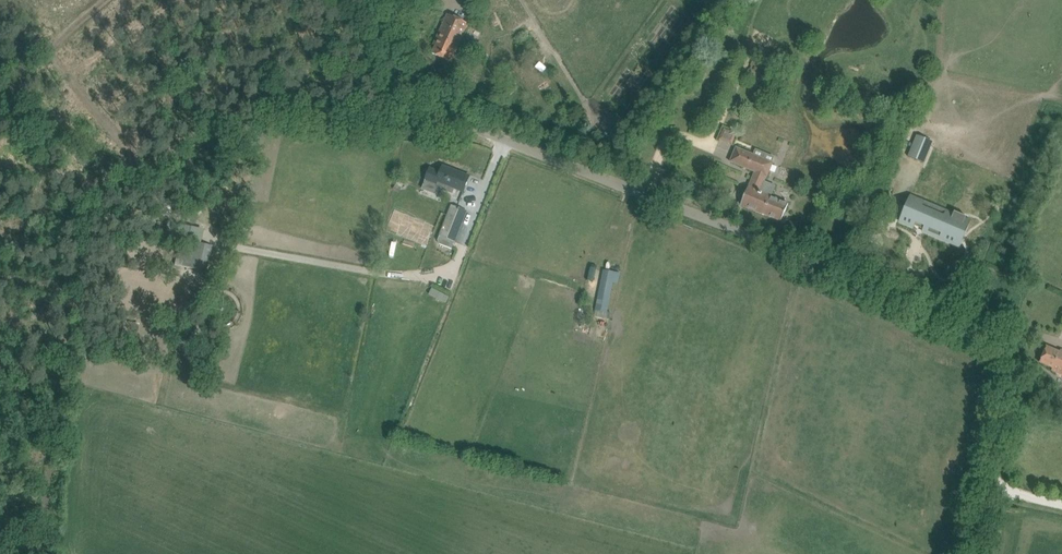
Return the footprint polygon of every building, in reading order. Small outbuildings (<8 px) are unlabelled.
[(469,24),(448,14),(437,38),(439,39),(432,53),(449,61),(456,47),(458,48),(469,24)] [(747,72),(759,77),(764,64),(753,59),(747,72)] [(543,73),(547,68),(540,62),(536,67),(543,73)] [(722,129),(718,138),(729,143),(733,135),(722,129)] [(752,177),(745,195),(741,205),(781,221),(789,203),(770,196),(775,185),(765,181),(766,178),(768,178),(774,162),(736,147),(729,162),(754,172),(752,177)] [(430,168),(426,179),(426,180),(437,184),(438,181),(445,184),(443,189),(453,193),(455,188),(464,191),(470,176),(443,166),(440,172),(430,168)] [(403,174),(397,184),(402,187),(408,177),(403,174)] [(961,195),(975,199),(977,191),(963,187),(961,195)] [(911,196),(900,221),(959,246),(970,221),(911,196)] [(451,205),(438,241),(439,243),(452,248),(467,211),(451,205)] [(175,238),(188,241),(185,255),(177,253),(174,265),(206,272),(212,246),(200,243),(203,229),(179,224),(175,238)] [(607,312),(614,272),(605,270),(597,310),(607,312)] [(449,297),(432,288),(429,294),(446,303),(449,297)] [(1061,375),(1061,350),(1061,349),(1060,352),(1047,346),(1040,362),(1053,368),(1051,370),(1061,375)] [(1049,380),(1046,388),(1058,393),(1061,385),(1049,380)]
